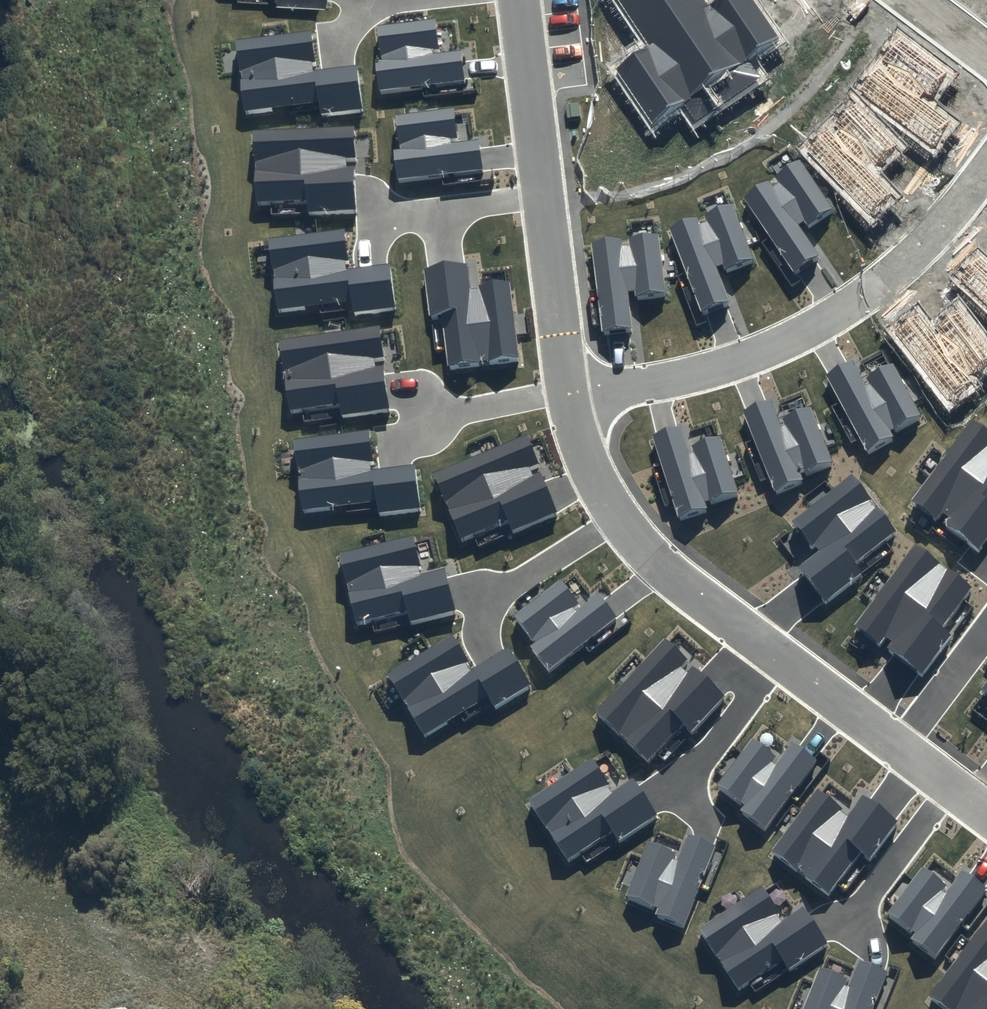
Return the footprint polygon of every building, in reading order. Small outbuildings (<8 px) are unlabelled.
[(278,6),(326,8),(326,0),(278,0),(278,6)] [(707,0),(621,0),(652,47),(617,70),(653,124),(682,104),(694,122),(761,78),(749,60),(782,39),(756,0),(712,0),(708,3),(707,0)] [(438,53),(435,20),(377,26),(381,59),(375,59),(378,91),(465,81),(461,51),(438,53)] [(316,70),(312,32),(234,40),(242,111),(318,103),(319,113),(362,109),(357,66),(316,70)] [(946,71),(898,37),(881,62),(887,67),(882,72),(877,69),(859,93),(931,145),(950,120),(920,98),(924,93),(928,96),(946,71)] [(457,139),(454,108),(394,115),(398,149),(394,149),(397,177),(482,168),(479,140),(451,143),(451,140),(457,139)] [(353,157),(351,126),(251,132),(256,204),(307,201),(307,212),(356,209),(353,164),(343,165),(343,158),(353,157)] [(834,209),(801,160),(777,177),(780,183),(774,187),(770,182),(745,198),(794,272),(820,256),(800,225),(805,221),(808,225),(834,209)] [(753,257),(733,202),(705,214),(707,220),(700,222),(697,217),(669,227),(700,310),(729,300),(717,265),(723,263),(725,267),(753,257)] [(350,268),(346,229),(268,238),(276,309),(352,300),(353,311),(395,306),(390,263),(350,268)] [(666,292),(659,233),(629,238),(629,245),(622,245),(621,239),(591,242),(601,330),(632,327),(628,291),(635,290),(635,295),(666,292)] [(981,257),(959,279),(986,307),(986,263),(981,257)] [(519,361),(511,283),(473,287),(470,262),(424,267),(429,316),(442,315),(447,368),(519,361)] [(986,359),(986,344),(959,308),(938,325),(943,332),(938,336),(919,312),(895,331),(947,398),(972,379),(968,374),(986,359)] [(382,358),(379,327),(280,339),(288,411),(339,405),(341,416),(388,410),(383,365),(374,367),(373,360),(382,358)] [(891,429),(919,413),(892,363),(868,376),(873,384),(867,388),(852,361),(825,376),(866,450),(894,435),(891,429)] [(801,471),(831,459),(809,406),(784,416),(788,425),(782,428),(770,400),(742,411),(774,490),(803,478),(801,471)] [(912,501),(939,520),(944,513),(950,518),(945,524),(980,549),(986,540),(986,430),(972,419),(912,501)] [(704,500),(736,491),(720,436),(694,444),(697,453),(690,455),(681,426),(652,434),(676,516),(706,507),(704,500)] [(374,468),(370,430),(293,437),(299,509),(376,501),(377,512),(419,508),(415,464),(374,468)] [(538,463),(526,434),(433,472),(461,539),(509,520),(513,530),(557,512),(540,470),(531,473),(529,467),(538,463)] [(854,475),(793,520),(816,552),(798,565),(826,603),(863,576),(853,561),(895,530),(854,475)] [(422,574),(413,536),(339,554),(355,623),(408,611),(411,622),(455,611),(445,568),(422,574)] [(915,542),(855,624),(881,643),(887,636),(892,640),(888,646),(923,672),(951,633),(943,626),(973,584),(915,542)] [(579,603),(560,579),(513,616),(534,643),(530,645),(548,668),(615,615),(598,593),(576,610),(574,607),(579,603)] [(473,667),(453,634),(386,675),(423,736),(489,696),(494,705),(530,683),(508,646),(473,667)] [(689,660),(664,638),(595,712),(649,761),(684,723),(692,731),(725,695),(693,666),(688,671),(682,666),(689,660)] [(781,760),(753,737),(717,782),(744,803),(740,808),(763,826),(815,761),(793,744),(781,760)] [(613,792),(592,758),(527,797),(565,860),(610,833),(616,842),(657,817),(634,779),(613,792)] [(849,812),(817,788),(770,848),(828,893),(860,852),(869,858),(899,821),(864,793),(849,812)] [(683,858),(650,844),(628,897),(660,909),(658,915),(685,926),(716,849),(690,838),(683,858)] [(950,890),(922,868),(888,914),(915,934),(911,939),(935,956),(985,890),(962,873),(950,890)] [(785,920),(764,886),(699,925),(737,988),(782,961),(787,970),(829,945),(806,907),(785,920)] [(927,994),(946,1008),(986,1008),(986,918),(927,994)] [(820,967),(803,1008),(871,1008),(886,972),(860,961),(853,980),(820,967)] [(147,1008),(131,997),(122,1008),(147,1008)]
